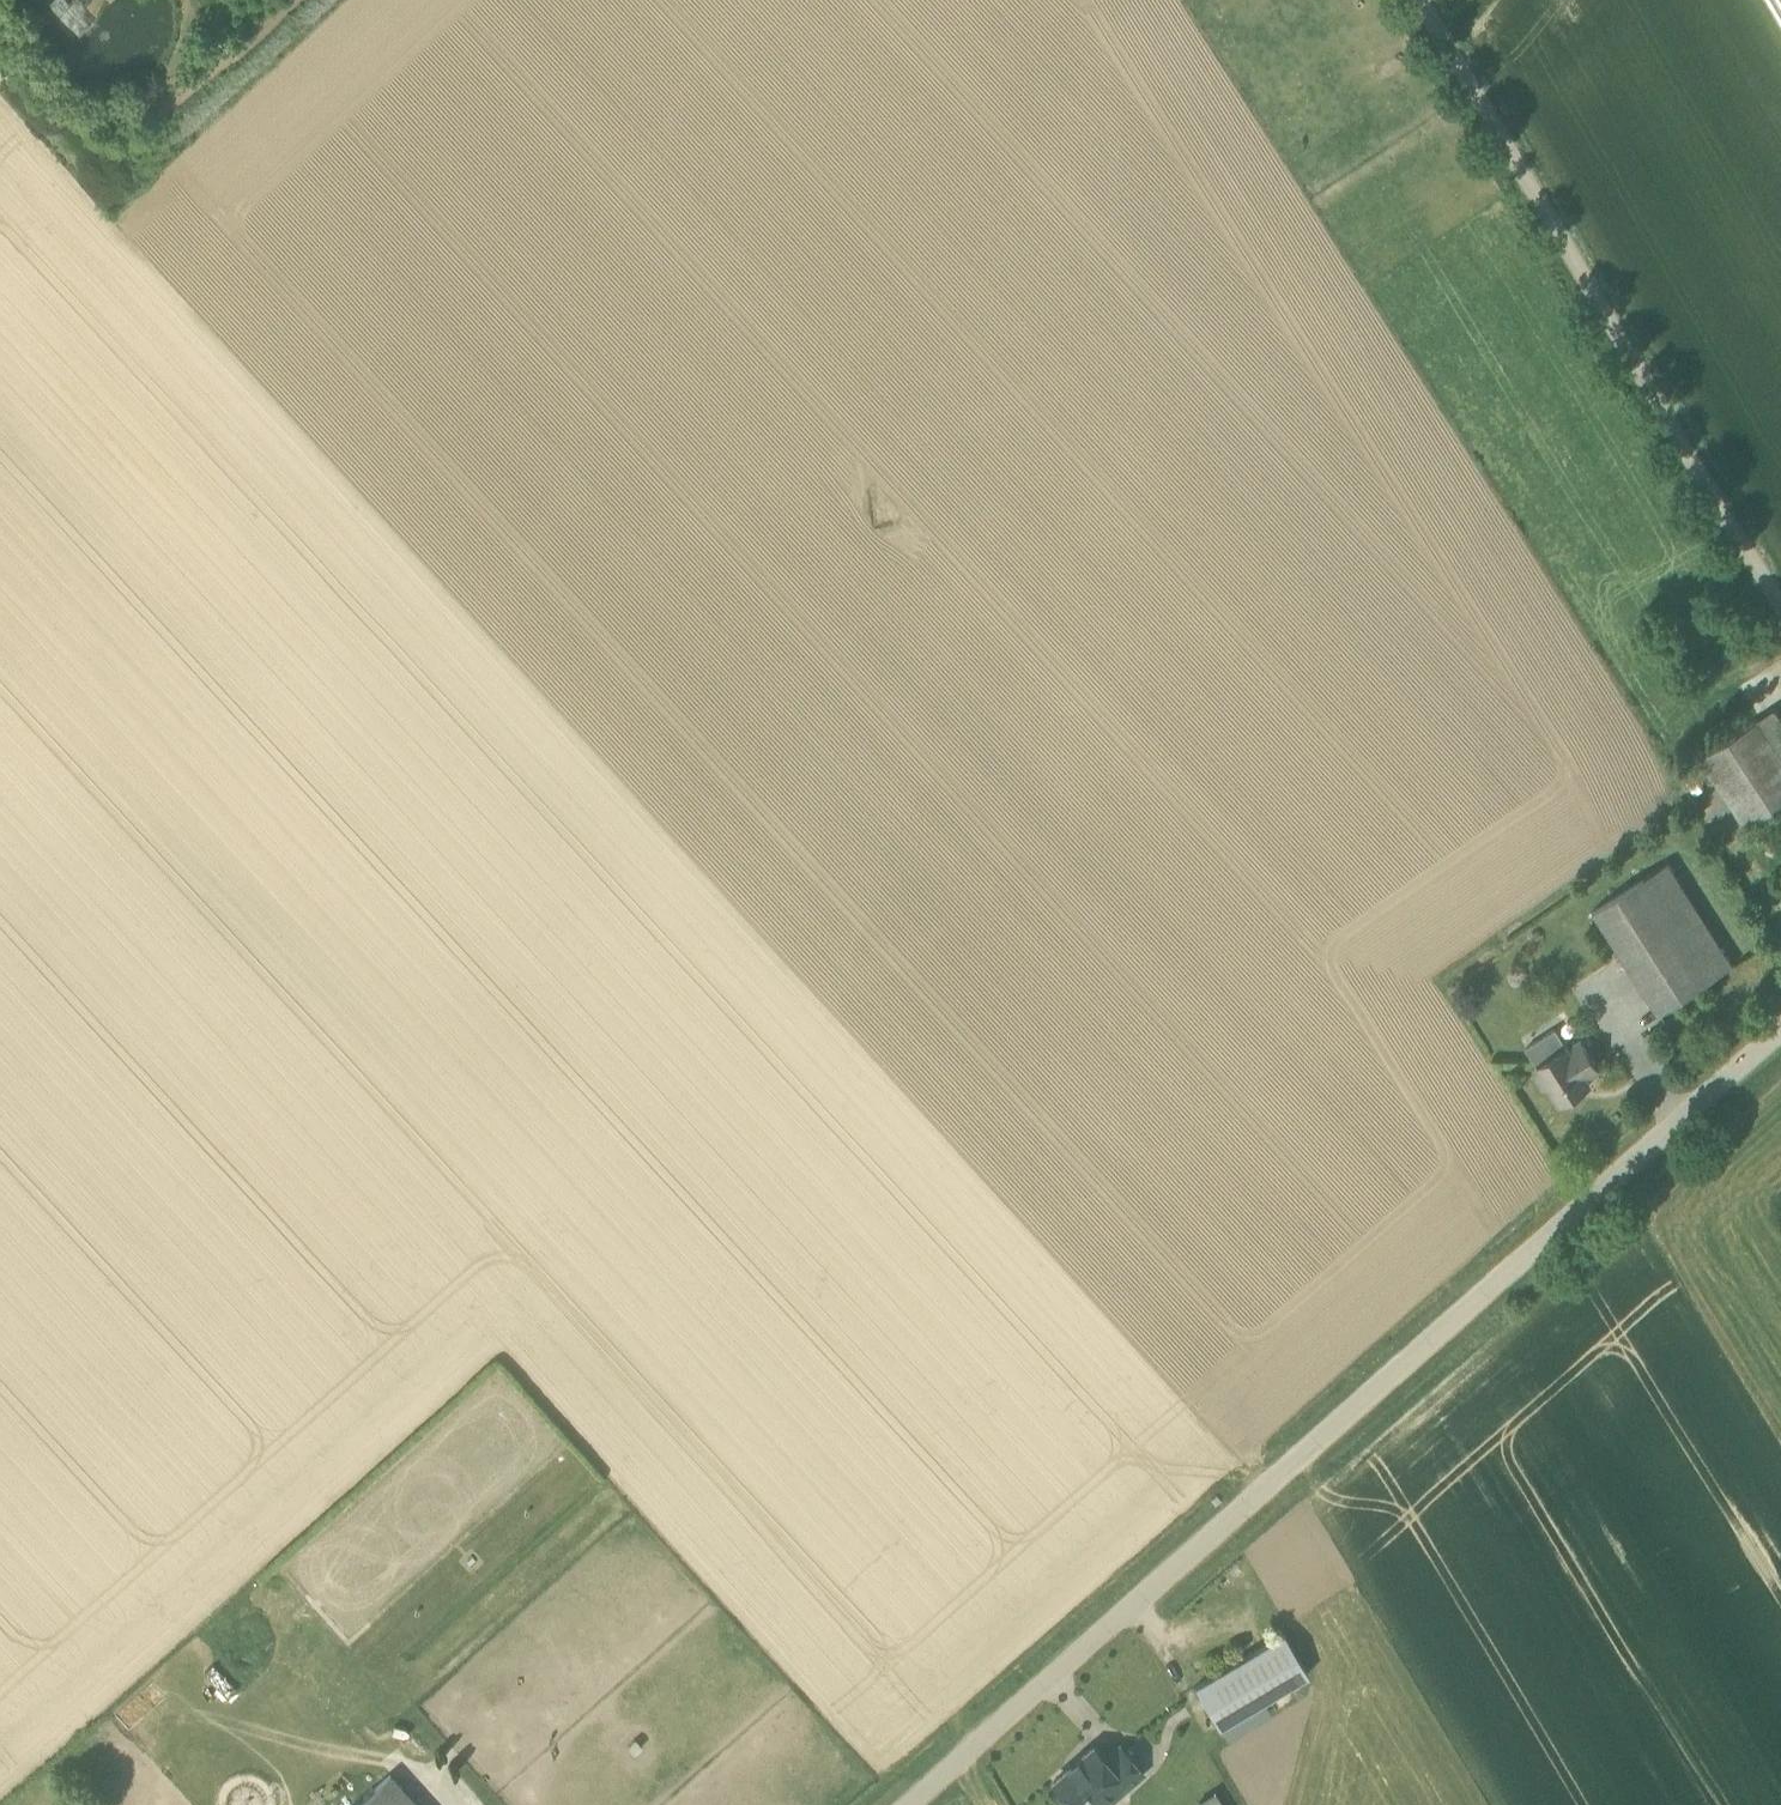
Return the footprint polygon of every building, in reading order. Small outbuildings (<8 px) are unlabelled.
[(1701,753),(1748,827),(1780,805),(1780,715),(1775,706),(1701,753)] [(1710,979),(1734,964),(1669,861),(1595,908),(1660,1011),(1710,979)] [(1582,1040),(1568,1046),(1556,1029),(1527,1047),(1540,1069),(1535,1072),(1544,1087),(1550,1084),(1561,1102),(1591,1083),(1588,1078),(1601,1070),(1582,1040)] [(1221,1728),(1309,1675),(1283,1632),(1195,1685),(1221,1728)] [(1139,1766),(1121,1745),(1106,1759),(1094,1745),(1054,1781),(1059,1788),(1058,1789),(1057,1795),(1065,1804),(1070,1804),(1072,1802),(1075,1804),(1095,1804),(1139,1766)] [(392,1772),(356,1804),(421,1804),(392,1772)] [(1216,1792),(1199,1802),(1201,1804),(1220,1804),(1222,1803),(1216,1792)]
